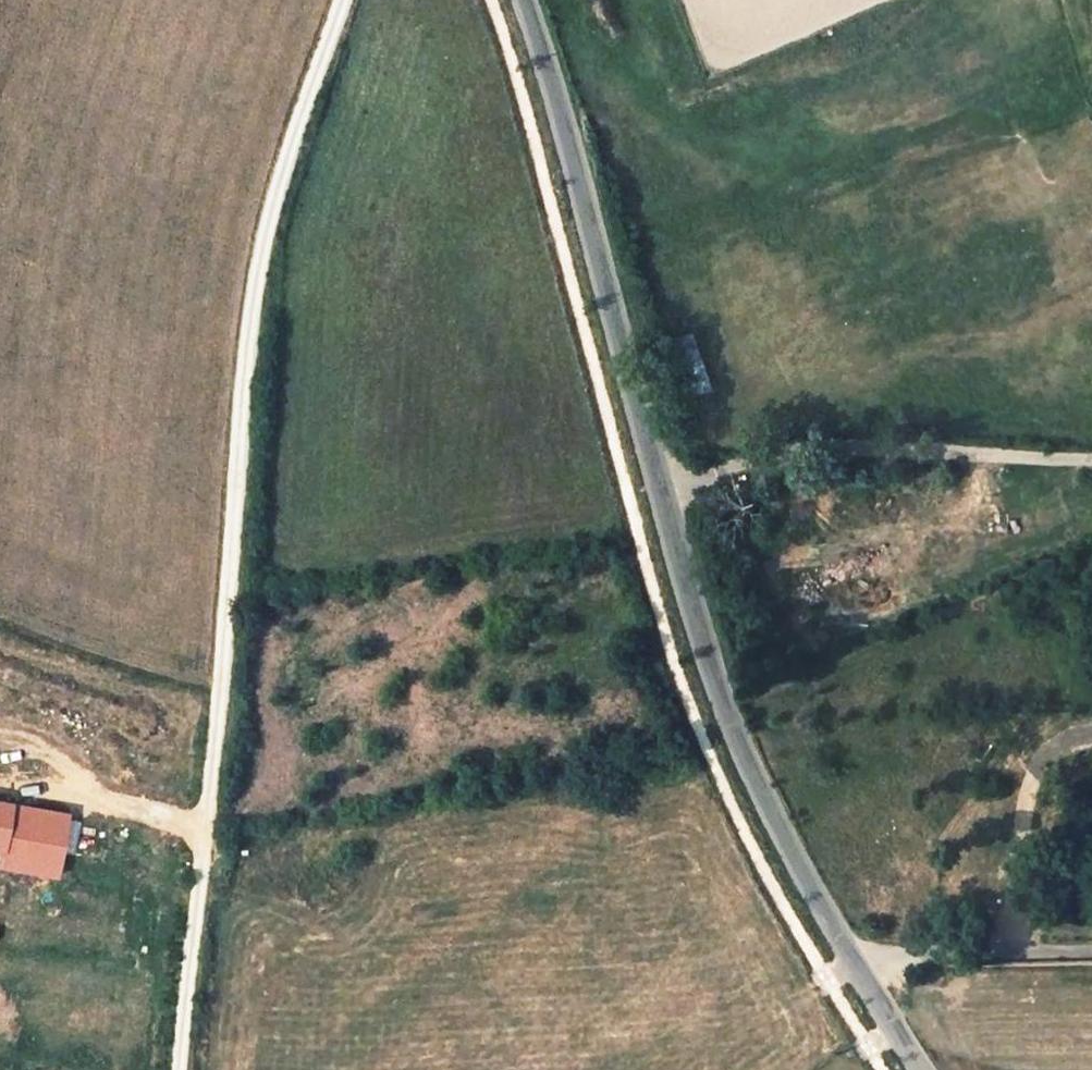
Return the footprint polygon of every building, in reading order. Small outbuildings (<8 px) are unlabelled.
[(1,855),(0,872),(61,882),(70,815),(0,803),(0,855),(1,855)]
